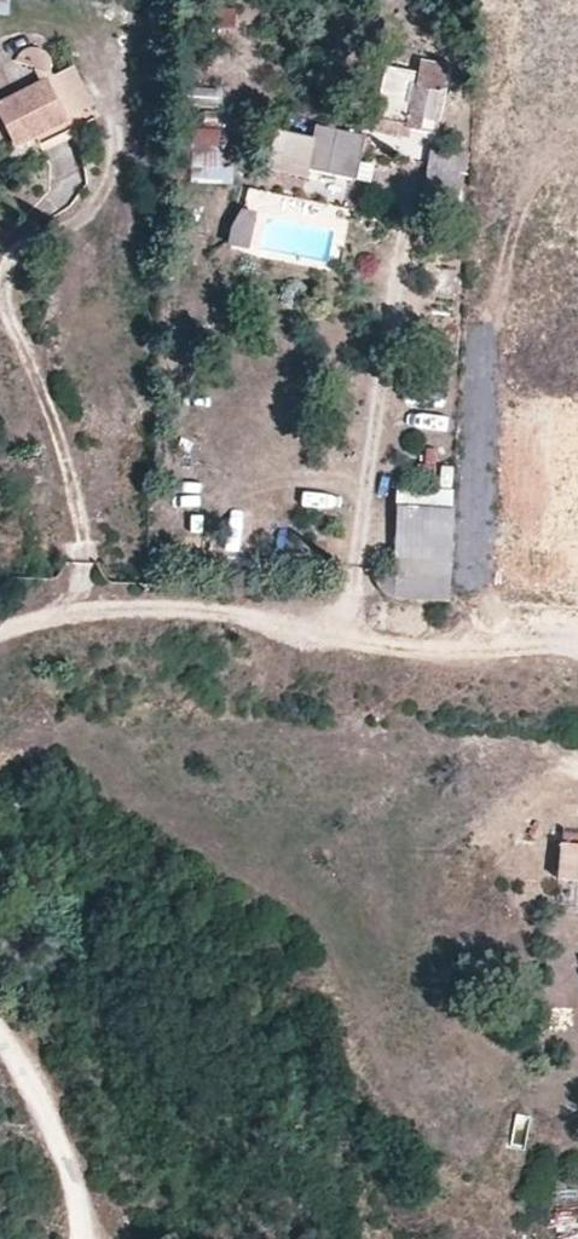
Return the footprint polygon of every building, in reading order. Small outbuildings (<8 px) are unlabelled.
[(372,129),(395,134),(398,123),(406,124),(405,127),(437,133),(445,94),(440,92),(445,65),(421,60),(418,74),(385,67),(372,129)] [(0,108),(0,121),(14,148),(66,121),(79,115),(61,77),(0,108)] [(222,110),(223,92),(200,92),(200,110),(222,110)] [(356,179),(366,134),(314,123),(305,168),(356,179)] [(406,124),(398,123),(395,134),(403,136),(405,127),(406,124)] [(219,130),(194,129),(192,167),(222,168),(223,146),(218,146),(219,130)] [(432,145),(427,197),(464,200),(468,149),(432,145)] [(251,217),(240,215),(229,231),(226,248),(243,252),(251,217)] [(438,468),(437,506),(455,506),(455,468),(438,468)] [(453,604),(457,513),(401,510),(397,602),(453,604)] [(558,880),(577,882),(577,836),(561,836),(558,880)] [(563,887),(561,911),(577,912),(577,888),(563,887)]
